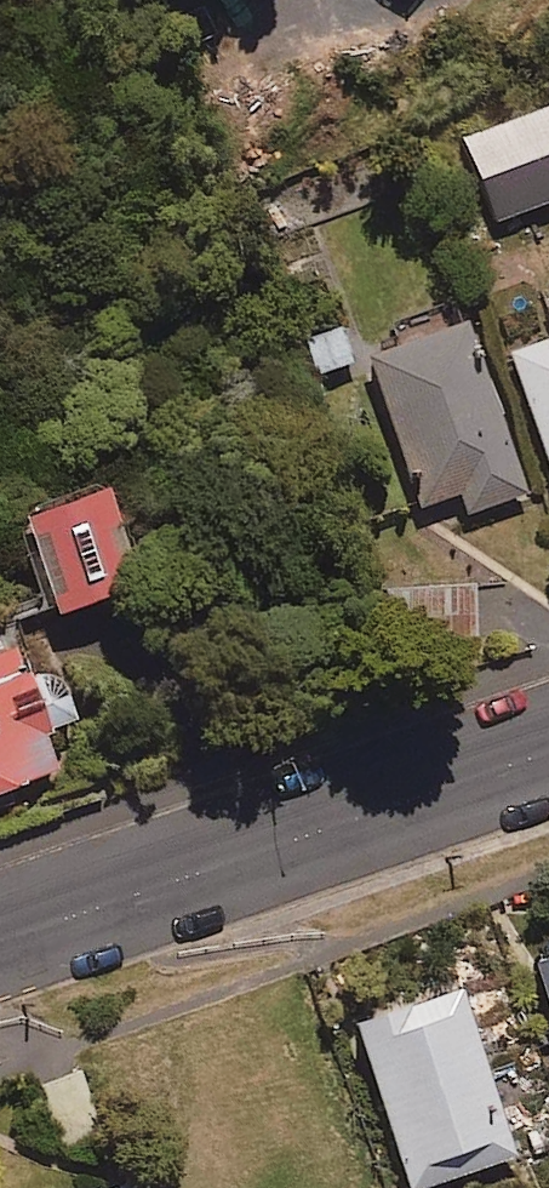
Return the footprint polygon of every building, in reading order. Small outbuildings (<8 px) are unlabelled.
[(463,140),(494,229),(548,210),(548,110),(463,140)] [(527,498),(469,331),(369,366),(420,512),(461,498),(468,518),(527,498)] [(513,365),(548,465),(548,352),(513,365)] [(143,604),(115,507),(33,531),(61,628),(143,604)] [(474,585),(433,588),(437,636),(478,632),(474,585)] [(79,728),(63,677),(29,688),(14,638),(0,642),(0,800),(60,782),(47,738),(79,728)] [(524,945),(548,1013),(548,936),(524,945)] [(513,1151),(449,967),(345,1003),(409,1187),(513,1151)]
